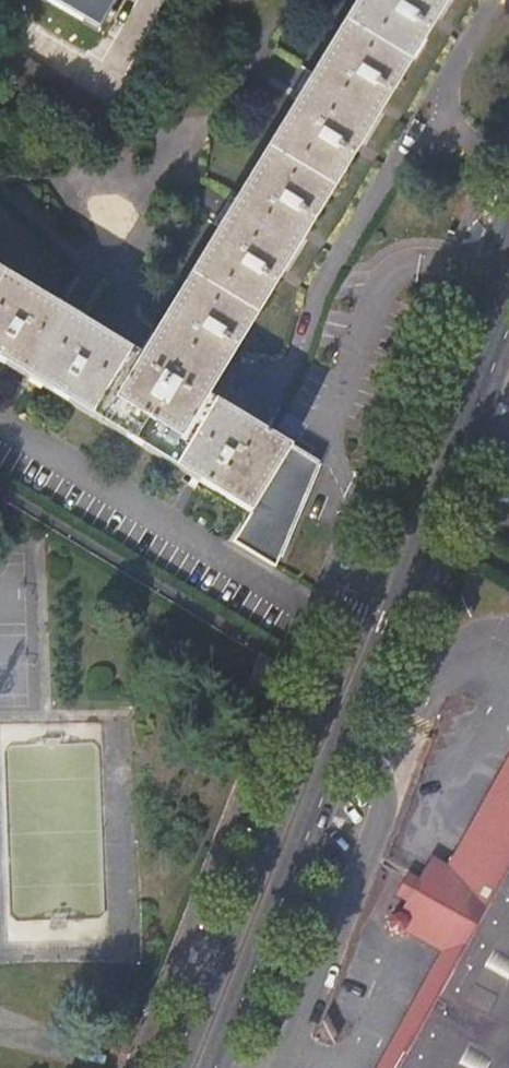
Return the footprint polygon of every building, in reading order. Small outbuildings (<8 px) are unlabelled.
[(218,496),(257,433),(199,398),(441,0),(361,0),(144,358),(0,271),(0,364),(102,426),(161,461),(218,496)] [(95,31),(101,21),(106,22),(108,17),(105,13),(112,0),(41,0),(95,31)] [(318,466),(257,433),(218,496),(251,517),(240,540),(279,566),(300,507),(318,466)] [(267,699),(279,669),(258,658),(246,689),(267,699)] [(501,789),(492,784),(443,874),(431,896),(413,887),(406,901),(401,910),(391,912),(387,920),(390,930),(396,933),(404,932),(441,952),(377,1067),(508,1067),(508,775),(501,789)]
